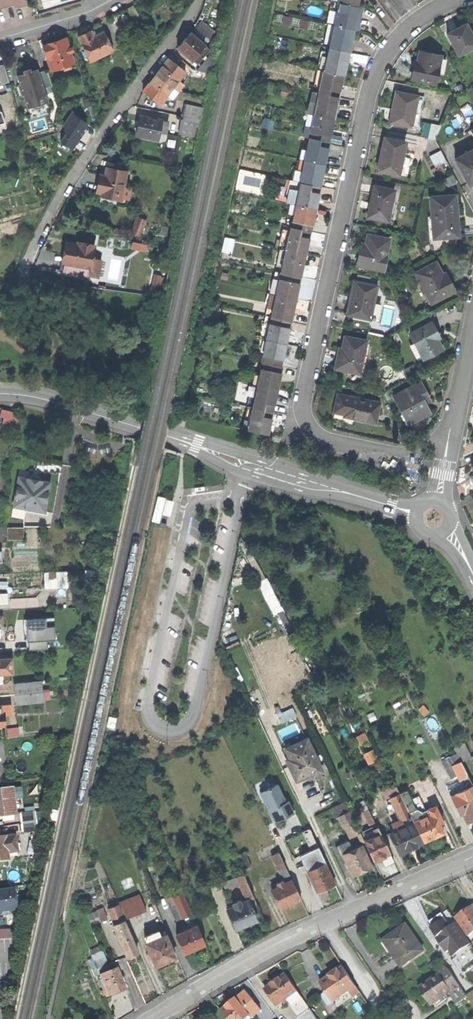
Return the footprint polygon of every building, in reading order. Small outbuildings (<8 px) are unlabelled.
[(10,14),(21,11),(32,8),(30,0),(0,0),(0,17),(10,14)] [(360,7),(358,7),(338,3),(333,25),(355,30),(357,19),(360,7)] [(128,9),(130,14),(137,11),(134,6),(128,9)] [(130,14),(134,21),(140,18),(137,11),(130,14)] [(353,41),(355,30),(333,25),(328,48),(351,52),(353,41)] [(447,34),(458,56),(472,49),(472,39),(466,25),(454,31),(447,34)] [(196,28),(192,33),(206,46),(210,41),(196,28)] [(79,37),(90,62),(113,51),(104,32),(94,37),(91,31),(85,34),(79,37)] [(178,48),(192,61),(193,59),(199,53),(206,46),(192,33),(186,40),(178,48)] [(44,46),(52,70),(63,66),(70,64),(73,63),(70,52),(73,51),(72,48),(69,49),(66,39),(55,43),(44,46)] [(211,50),(206,46),(199,53),(204,58),(211,50)] [(349,63),(351,52),(328,48),(322,71),(345,75),(347,76),(349,63)] [(411,80),(434,84),(439,56),(420,52),(418,63),(414,62),(413,69),(411,80)] [(198,64),(204,58),(199,53),(193,59),(198,64)] [(163,67),(157,75),(176,90),(182,83),(179,81),(186,72),(181,68),(182,67),(175,63),(169,59),(163,67)] [(10,82),(4,64),(0,66),(0,85),(10,82)] [(25,75),(18,77),(20,86),(19,86),(22,96),(24,96),(28,109),(48,103),(44,90),(39,73),(39,71),(31,73),(30,69),(26,71),(24,71),(25,75)] [(196,70),(191,78),(207,81),(208,73),(196,70)] [(343,87),(345,75),(322,71),(321,70),(316,93),(340,98),(343,87)] [(48,71),(39,73),(44,90),(53,87),(48,71)] [(156,100),(161,104),(168,95),(171,97),(176,90),(157,75),(150,83),(144,91),(150,95),(149,96),(155,101),(156,100)] [(185,85),(182,83),(176,90),(179,92),(185,85)] [(179,92),(176,90),(171,97),(174,100),(179,92)] [(395,110),(392,122),(413,127),(419,96),(397,91),(395,101),(393,110),(395,110)] [(5,114),(15,111),(9,92),(0,94),(0,96),(5,114)] [(338,108),(340,98),(316,93),(312,115),(335,120),(338,108)] [(425,97),(419,96),(413,127),(418,128),(425,97)] [(187,105),(184,117),(199,120),(202,107),(187,105)] [(72,149),(88,123),(72,113),(64,125),(66,135),(61,142),(72,149)] [(332,131),(335,120),(312,115),(307,137),(308,138),(329,142),(332,131)] [(139,126),(137,136),(159,140),(160,131),(162,120),(141,116),(139,126)] [(170,121),(162,120),(160,131),(167,133),(170,121)] [(183,121),(180,135),(195,138),(198,124),(183,121)] [(432,124),(429,138),(437,140),(442,126),(432,124)] [(330,143),(329,142),(308,138),(303,160),(325,165),(328,155),(330,143)] [(381,157),(378,170),(400,175),(403,157),(407,142),(387,138),(384,151),(383,157),(381,157)] [(440,150),(429,157),(435,168),(447,162),(440,150)] [(467,187),(472,184),(472,150),(453,160),(467,187)] [(412,159),(403,157),(400,175),(408,177),(412,159)] [(323,176),(325,165),(303,160),(298,182),(320,187),(323,176)] [(101,196),(121,199),(127,172),(106,168),(105,175),(104,180),(99,179),(97,192),(101,193),(101,196)] [(321,187),(320,187),(298,182),(294,205),(316,210),(319,199),(321,187)] [(369,217),(388,221),(392,202),(393,202),(396,191),(375,186),(372,201),(369,217)] [(432,198),(435,238),(460,237),(459,225),(458,209),(454,210),(454,196),(432,198)] [(143,212),(150,215),(156,202),(148,198),(143,212)] [(314,220),(316,210),(294,205),(288,227),(311,232),(312,232),(314,220)] [(308,244),(311,232),(288,227),(283,250),(306,255),(308,244)] [(358,266),(383,271),(390,240),(368,236),(365,249),(364,256),(360,255),(358,266)] [(225,237),(223,251),(233,252),(235,238),(225,237)] [(67,253),(65,262),(81,266),(82,264),(91,266),(89,275),(98,277),(102,260),(93,258),(95,245),(86,243),(85,246),(78,244),(69,243),(67,253)] [(304,266),(306,255),(283,250),(278,272),(301,278),(304,266)] [(63,270),(89,275),(91,266),(82,264),(81,266),(65,262),(63,270)] [(416,273),(432,303),(455,291),(450,282),(446,274),(442,275),(436,263),(416,273)] [(299,288),(301,278),(278,272),(273,295),(297,300),(299,288)] [(150,289),(159,292),(164,276),(155,273),(150,289)] [(350,301),(347,315),(370,320),(377,287),(354,283),(350,301)] [(294,311),(297,300),(273,295),(268,317),(292,322),(294,311)] [(290,333),(292,322),(268,317),(263,339),(287,344),(290,333)] [(411,335),(425,360),(443,350),(437,340),(440,339),(437,334),(432,324),(411,335)] [(336,369),(360,374),(367,342),(345,338),(343,350),(340,349),(339,356),(336,369)] [(285,355),(287,344),(263,339),(258,362),(260,362),(281,367),(283,367),(285,355)] [(279,378),(281,367),(260,362),(256,385),(277,390),(279,378)] [(394,397),(409,425),(431,413),(426,404),(422,396),(427,394),(421,383),(394,397)] [(275,401),(277,390),(256,385),(252,408),(273,412),(275,401)] [(381,403),(349,397),(346,415),(355,417),(355,419),(364,421),(377,423),(381,403)] [(270,424),(273,412),(252,408),(249,430),(268,435),(270,424)] [(3,409),(1,417),(5,418),(3,424),(16,427),(18,420),(13,411),(3,409)] [(19,480),(15,507),(27,509),(46,512),(50,485),(40,484),(41,481),(41,479),(38,476),(33,475),(30,477),(30,479),(29,482),(19,480)] [(155,495),(150,521),(157,523),(163,497),(155,495)] [(163,515),(170,517),(174,502),(166,500),(163,515)] [(25,519),(27,509),(15,507),(13,517),(25,519)] [(9,527),(9,540),(25,540),(25,527),(9,527)] [(267,577),(258,582),(276,615),(284,611),(267,577)] [(25,618),(27,648),(47,647),(46,638),(55,638),(54,616),(25,618)] [(1,659),(1,666),(0,666),(0,674),(14,673),(13,658),(1,659)] [(30,693),(43,692),(42,681),(15,684),(16,694),(30,693)] [(44,700),(43,692),(30,693),(31,701),(44,700)] [(17,703),(31,701),(30,693),(16,694),(17,703)] [(280,721),(297,716),(295,707),(278,711),(280,721)] [(107,716),(104,727),(112,728),(114,717),(107,716)] [(287,761),(296,781),(306,777),(312,774),(313,776),(321,772),(306,740),(285,750),(290,760),(287,761)] [(454,749),(457,754),(461,763),(470,758),(464,744),(454,749)] [(460,778),(461,781),(468,777),(464,769),(461,763),(457,754),(443,761),(453,782),(460,778)] [(461,763),(464,769),(472,764),(470,758),(461,763)] [(464,787),(469,799),(472,797),(472,787),(468,777),(461,781),(464,787)] [(273,821),(293,812),(278,781),(258,790),(273,821)] [(385,796),(398,790),(395,782),(381,788),(385,796)] [(468,826),(472,824),(472,797),(469,799),(464,787),(449,794),(461,818),(463,817),(468,826)] [(2,790),(2,793),(0,793),(0,800),(2,816),(16,814),(13,788),(2,790)] [(411,817),(411,818),(416,815),(405,791),(400,794),(403,801),(411,817)] [(391,807),(396,804),(403,801),(400,794),(399,792),(386,798),(391,807)] [(404,820),(411,817),(403,801),(396,804),(404,820)] [(332,809),(336,817),(341,815),(349,811),(345,802),(332,809)] [(414,823),(423,842),(434,837),(444,833),(439,824),(443,822),(437,808),(432,810),(433,813),(414,822),(414,823)] [(411,818),(414,822),(433,813),(432,810),(431,809),(416,815),(411,818)] [(48,810),(45,821),(54,823),(57,812),(48,810)] [(363,812),(367,819),(371,816),(368,810),(363,812)] [(36,811),(21,813),(24,832),(33,831),(33,840),(37,840),(38,829),(36,811)] [(354,821),(349,811),(341,815),(351,837),(358,834),(352,822),(354,821)] [(411,848),(423,842),(414,823),(390,835),(399,854),(411,848)] [(308,843),(309,843),(315,840),(310,829),(303,832),(308,843)] [(364,841),(373,861),(375,860),(375,861),(380,859),(385,857),(385,856),(389,854),(380,833),(376,835),(364,841)] [(15,835),(8,836),(9,841),(6,842),(7,852),(17,850),(15,843),(17,843),(15,835)] [(0,837),(0,860),(8,859),(7,852),(6,842),(9,841),(8,836),(0,837)] [(309,843),(316,859),(322,856),(315,840),(309,843)] [(339,845),(343,855),(353,850),(348,841),(339,845)] [(268,846),(272,855),(279,852),(275,843),(268,846)] [(343,855),(353,875),(361,871),(371,866),(362,846),(353,850),(343,855)] [(237,855),(243,869),(251,866),(245,852),(237,855)] [(272,855),(279,870),(286,867),(279,852),(272,855)] [(310,861),(313,868),(325,863),(322,856),(316,859),(310,861)] [(325,888),(335,883),(325,863),(313,868),(307,871),(316,892),(325,888)] [(237,876),(248,900),(254,898),(243,874),(237,876)] [(226,890),(238,885),(235,877),(223,883),(226,890)] [(271,889),(280,909),(291,904),(301,900),(292,880),(284,884),(282,881),(277,883),(278,886),(271,889)] [(11,909),(16,909),(13,889),(0,890),(0,911),(11,909)] [(178,902),(187,922),(194,919),(183,892),(175,895),(178,902)] [(139,895),(132,898),(139,913),(146,910),(139,895)] [(132,898),(126,901),(132,916),(139,913),(132,898)] [(227,909),(236,929),(247,924),(257,920),(248,900),(241,904),(239,900),(233,903),(234,906),(227,909)] [(118,904),(119,904),(125,919),(132,916),(126,901),(118,904)] [(108,909),(115,923),(124,920),(125,919),(119,904),(108,909)] [(100,918),(107,915),(104,906),(97,908),(100,918)] [(469,936),(472,933),(472,907),(465,912),(457,918),(469,936)] [(114,924),(118,933),(127,929),(124,920),(115,923),(114,924)] [(177,934),(184,952),(195,948),(205,943),(197,925),(177,934)] [(447,931),(440,936),(445,943),(442,946),(447,952),(450,950),(454,956),(456,955),(463,950),(471,945),(456,925),(447,931)] [(384,941),(402,967),(424,952),(406,926),(394,934),(384,941)] [(9,938),(9,929),(0,930),(0,939),(9,938)] [(118,933),(127,956),(132,954),(137,952),(127,929),(118,933)] [(145,936),(147,942),(156,939),(154,933),(145,936)] [(156,939),(147,942),(146,943),(155,966),(162,963),(166,961),(167,962),(167,964),(174,961),(173,959),(175,958),(165,935),(156,939)] [(92,955),(98,969),(109,964),(103,950),(92,955)] [(466,955),(463,950),(456,955),(459,960),(466,955)] [(117,967),(100,975),(110,996),(119,992),(127,989),(117,967)] [(326,991),(334,1003),(351,992),(354,997),(360,993),(344,968),(338,972),(337,970),(334,973),(331,975),(331,976),(321,983),(326,991)] [(448,968),(440,974),(453,992),(456,989),(464,1000),(468,997),(467,995),(460,984),(448,968)] [(440,974),(420,988),(426,996),(433,1006),(442,999),(444,1002),(448,999),(446,997),(453,992),(440,974)] [(276,983),(267,989),(278,1005),(298,991),(287,975),(276,983)] [(460,984),(467,995),(472,991),(472,988),(467,979),(460,984)] [(311,1010),(298,991),(278,1005),(280,1008),(288,1003),(299,1018),(311,1010)] [(328,1006),(334,1003),(326,991),(321,995),(328,1006)] [(247,993),(238,1000),(251,1017),(253,1018),(262,1011),(247,993)] [(228,1018),(249,1018),(251,1017),(238,1000),(237,999),(230,1004),(226,1007),(228,1008),(223,1012),(228,1018)]
